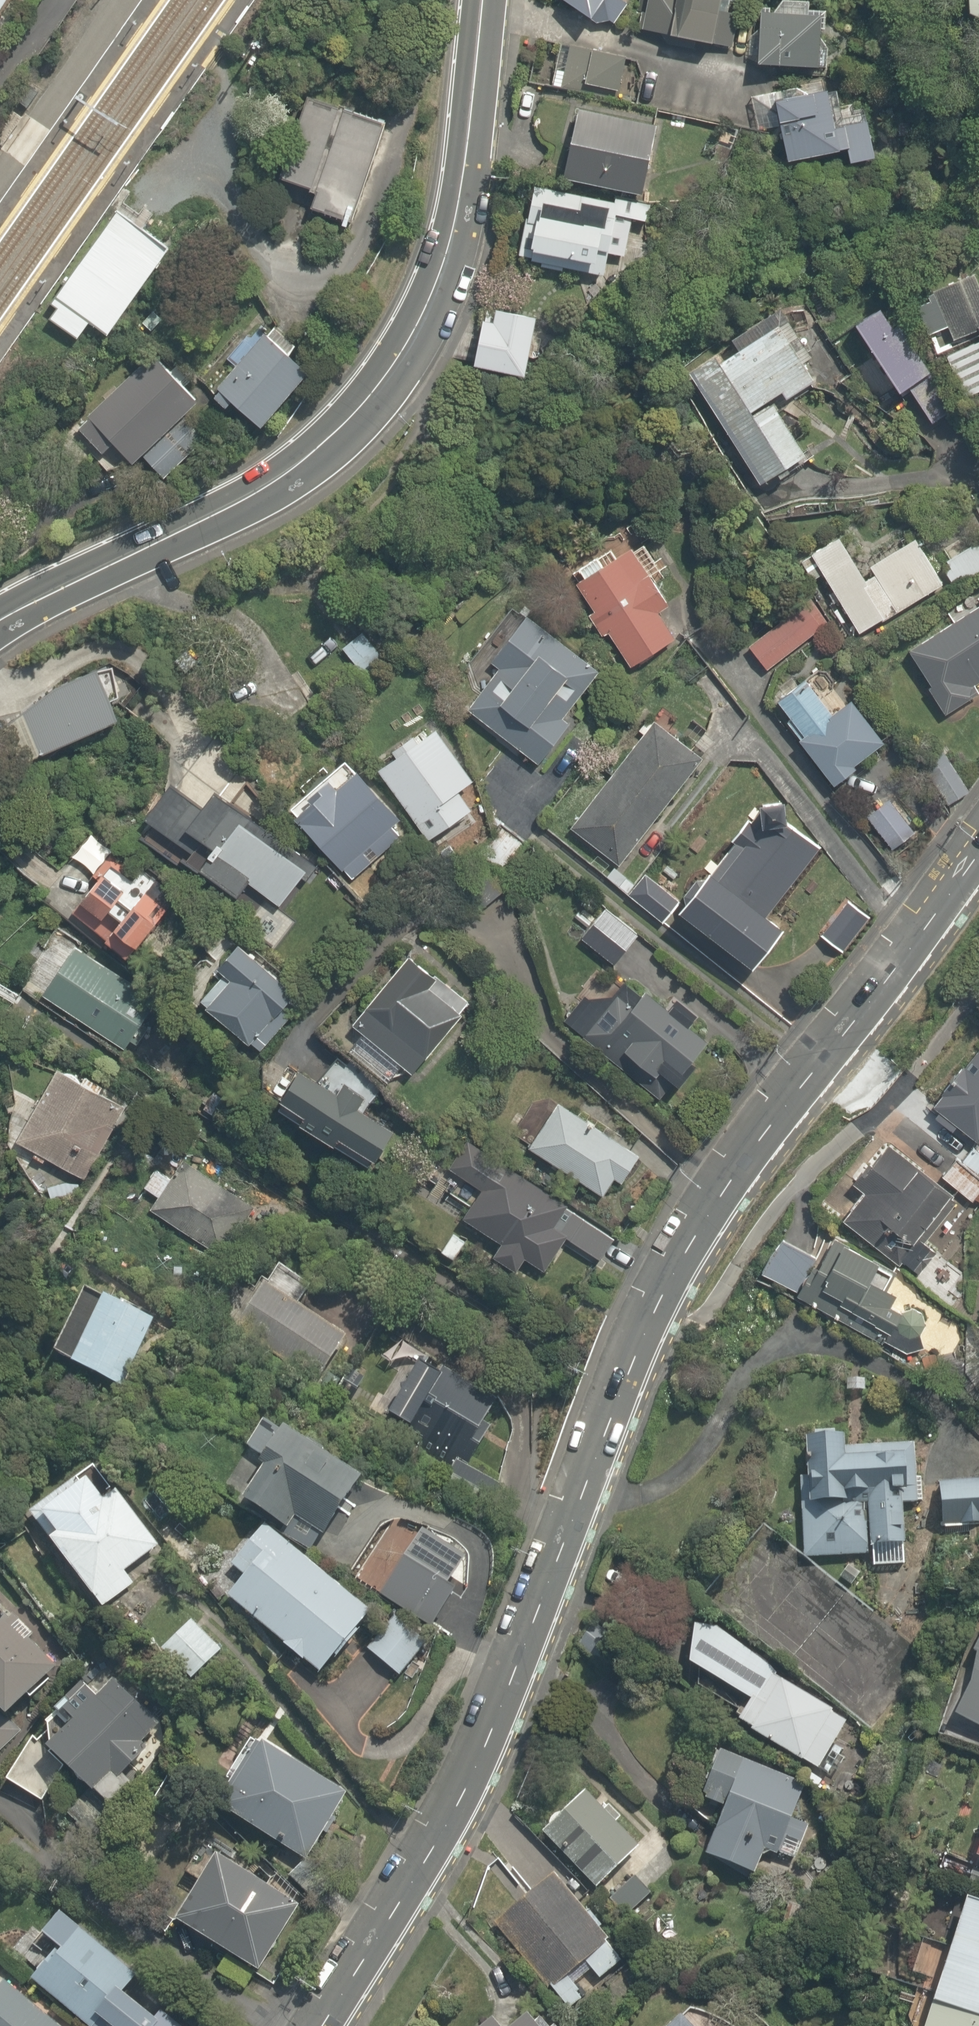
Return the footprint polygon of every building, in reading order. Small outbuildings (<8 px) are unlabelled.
[(24,0),(0,0),(0,41),(24,0)] [(606,32),(629,0),(563,0),(606,32)] [(648,35),(676,39),(675,51),(743,60),(751,3),(730,0),(653,0),(648,35)] [(836,22),(772,22),(772,78),(836,79),(836,22)] [(625,54),(574,47),(567,89),(618,96),(625,54)] [(312,213),(354,225),(386,122),(308,98),(282,182),(319,193),(312,213)] [(833,125),(829,101),(784,108),(795,178),(865,167),(868,182),(902,177),(896,135),(877,138),(874,119),(833,125)] [(584,119),(573,180),(652,194),(663,133),(584,119)] [(519,260),(615,275),(618,259),(629,260),(634,224),(654,227),(658,204),(540,186),(534,222),(525,221),(519,260)] [(116,213),(52,305),(58,309),(50,320),(78,339),(90,322),(109,336),(170,250),(116,213)] [(921,331),(944,324),(948,337),(978,328),(978,316),(965,269),(908,287),(921,331)] [(835,315),(884,392),(922,368),(873,291),(835,315)] [(778,304),(717,338),(719,342),(675,366),(742,484),(799,452),(765,392),(773,387),(778,396),(817,374),(778,304)] [(517,338),(520,326),(478,316),(468,358),(509,368),(512,358),(520,360),(525,340),(517,338)] [(271,340),(224,392),(263,428),(310,376),(271,340)] [(87,421),(80,428),(103,454),(115,444),(132,462),(142,453),(162,475),(203,439),(182,416),(195,404),(152,356),(84,418),(87,421)] [(943,400),(924,373),(900,390),(919,417),(943,400)] [(941,579),(911,531),(856,565),(832,525),(802,543),(856,631),(941,579)] [(931,556),(949,585),(978,567),(978,535),(975,529),(931,556)] [(559,566),(596,636),(601,633),(619,668),(670,641),(653,609),(664,603),(627,531),(559,566)] [(828,621),(804,592),(742,643),(766,671),(828,621)] [(904,663),(945,720),(978,696),(974,688),(978,684),(978,593),(902,647),(910,660),(904,663)] [(500,651),(455,708),(535,771),(568,728),(558,720),(597,671),(516,607),(489,642),(500,651)] [(391,659),(367,627),(339,648),(362,680),(391,659)] [(85,667),(13,696),(31,744),(104,715),(85,667)] [(880,742),(844,694),(824,709),(795,671),(760,698),(824,784),(880,742)] [(449,792),(470,775),(419,712),(362,758),(424,834),(459,805),(449,792)] [(700,758),(648,717),(565,824),(616,865),(700,758)] [(323,784),(315,776),(280,809),(346,879),(402,827),(343,765),(323,784)] [(138,819),(128,835),(224,900),(237,880),(281,911),(313,864),(195,783),(185,798),(157,779),(132,815),(138,819)] [(896,789),(868,806),(890,842),(918,825),(896,789)] [(752,802),(702,871),(673,912),(747,965),(776,924),(761,913),(811,844),(752,802)] [(526,847),(496,825),(476,852),(505,874),(526,847)] [(64,889),(90,914),(96,907),(104,915),(98,921),(122,944),(157,907),(109,861),(97,874),(87,864),(64,889)] [(665,912),(660,907),(670,893),(640,872),(624,895),(659,920),(665,912)] [(846,947),(868,915),(843,897),(820,930),(846,947)] [(581,922),(588,927),(579,939),(610,963),(635,929),(604,905),(597,915),(590,909),(581,922)] [(199,1002),(244,1040),(255,1050),(282,1019),(270,1009),(288,988),(280,981),(282,979),(248,950),(246,952),(224,934),(206,955),(225,971),(199,1002)] [(44,999),(93,1030),(90,1036),(111,1050),(116,1043),(141,1005),(122,993),(130,981),(76,946),(68,958),(58,952),(35,988),(47,996),(44,999)] [(427,980),(432,974),(398,948),(359,997),(364,1001),(351,1018),(357,1023),(337,1048),(379,1082),(394,1064),(408,1075),(462,1007),(427,980)] [(582,1028),(644,1072),(648,1065),(664,1076),(695,1032),(629,986),(621,997),(609,989),(582,1028)] [(969,1050),(929,1101),(939,1109),(936,1114),(970,1141),(973,1136),(978,1141),(978,1140),(978,1049),(969,1050)] [(331,1060),(315,1084),(284,1064),(262,1099),(362,1162),(383,1128),(358,1112),(374,1087),(331,1060)] [(11,1142),(28,1151),(26,1155),(39,1162),(41,1158),(79,1179),(119,1107),(51,1069),(11,1142)] [(520,1143),(547,1161),(551,1156),(578,1173),(574,1179),(596,1194),(607,1178),(612,1181),(630,1154),(549,1100),(520,1143)] [(951,1197),(879,1141),(850,1178),(861,1187),(839,1214),(916,1274),(936,1248),(924,1239),(952,1203),(949,1201),(951,1197)] [(955,1151),(936,1176),(970,1201),(978,1188),(978,1169),(955,1151)] [(224,1200),(229,1193),(174,1158),(164,1174),(151,1166),(139,1185),(156,1195),(149,1206),(157,1211),(153,1218),(189,1241),(200,1223),(219,1235),(237,1208),(224,1200)] [(457,1217),(491,1239),(483,1252),(512,1270),(519,1259),(543,1274),(551,1261),(546,1258),(560,1235),(548,1227),(564,1202),(499,1162),(492,1173),(486,1170),(457,1217)] [(608,1228),(581,1210),(567,1231),(593,1249),(608,1228)] [(867,1261),(830,1235),(806,1266),(817,1274),(812,1281),(832,1294),(829,1298),(881,1333),(895,1312),(881,1302),(879,1306),(863,1295),(867,1289),(859,1284),(867,1272),(862,1268),(867,1261)] [(145,1317),(78,1285),(45,1354),(113,1386),(145,1317)] [(339,1337),(257,1285),(230,1326),(312,1379),(339,1337)] [(486,1424),(478,1420),(490,1399),(410,1355),(378,1413),(459,1458),(463,1451),(469,1455),(486,1424)] [(237,1504),(281,1531),(279,1534),(307,1552),(317,1536),(313,1534),(350,1474),(272,1426),(268,1432),(255,1423),(240,1447),(263,1461),(237,1504)] [(828,1427),(802,1428),(803,1464),(794,1465),(797,1558),(868,1555),(868,1566),(902,1565),(900,1502),(922,1501),(921,1472),(911,1473),(910,1441),(843,1443),(828,1427)] [(90,1457),(20,1511),(30,1523),(35,1519),(43,1530),(35,1537),(91,1609),(128,1580),(121,1570),(157,1542),(90,1457)] [(976,1483),(976,1478),(930,1477),(930,1511),(939,1511),(938,1529),(963,1529),(963,1522),(978,1522),(978,1483),(976,1483)] [(231,1605),(233,1606),(234,1604),(278,1641),(276,1643),(309,1671),(334,1642),(340,1647),(354,1630),(348,1625),(362,1609),(261,1523),(257,1528),(253,1524),(238,1541),(249,1550),(215,1591),(231,1605)] [(45,1669),(20,1639),(30,1631),(4,1599),(0,1602),(0,1706),(45,1669)] [(958,1650),(968,1655),(964,1663),(968,1665),(946,1707),(978,1724),(978,1611),(958,1650)] [(155,1644),(182,1676),(216,1647),(188,1615),(155,1644)] [(392,1616),(364,1648),(395,1675),(422,1643),(392,1616)] [(725,1632),(722,1635),(709,1626),(681,1623),(676,1662),(741,1698),(729,1717),(812,1770),(843,1718),(789,1681),(788,1683),(762,1665),(768,1656),(756,1648),(754,1652),(725,1632)] [(107,1684),(90,1666),(35,1720),(36,1734),(22,1735),(0,1769),(0,1780),(31,1800),(51,1781),(39,1769),(48,1761),(75,1789),(78,1786),(97,1805),(123,1780),(115,1772),(142,1746),(136,1740),(150,1727),(156,1721),(113,1678),(107,1684)] [(22,1730),(0,1707),(0,1749),(22,1730)] [(331,1817),(325,1814),(338,1793),(248,1736),(206,1803),(297,1859),(315,1830),(321,1833),(331,1817)] [(759,1846),(769,1850),(790,1858),(804,1823),(783,1815),(796,1783),(751,1765),(746,1780),(727,1772),(726,1775),(708,1768),(697,1798),(715,1805),(696,1852),(749,1873),(759,1846)] [(595,1806),(575,1787),(533,1833),(591,1886),(632,1841),(611,1822),(618,1815),(601,1799),(595,1806)] [(294,1903),(202,1851),(164,1920),(255,1972),(294,1903)] [(618,1956),(600,1936),(594,1929),(599,1925),(580,1904),(575,1909),(543,1875),(495,1920),(552,1981),(576,1959),(594,1978),(618,1956)] [(645,1895),(627,1875),(606,1893),(623,1913),(645,1895)] [(954,1894),(910,2025),(978,2025),(978,1902),(954,1894)] [(83,2025),(90,2017),(102,2025),(172,2025),(131,1995),(127,2000),(117,1992),(132,1973),(49,1910),(31,1933),(48,1945),(22,1980),(83,2025)] [(581,1992),(563,1974),(548,1988),(566,2007),(581,1992)] [(0,1984),(0,2025),(52,2025),(0,1984)] [(670,2011),(654,2025),(685,2025),(670,2011)] [(516,2015),(502,2025),(532,2025),(529,2022),(524,2025),(516,2015)]
